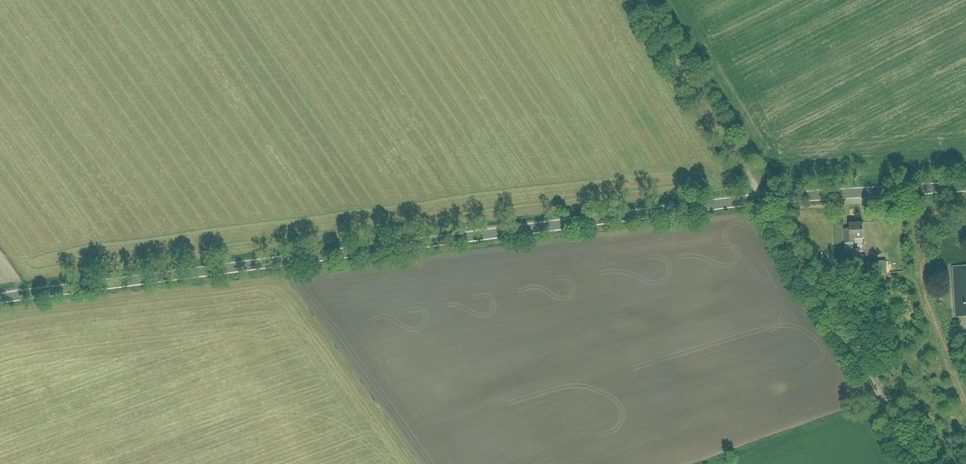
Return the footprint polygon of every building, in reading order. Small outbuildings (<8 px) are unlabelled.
[(862,223),(850,224),(850,229),(844,229),(845,244),(854,243),(854,239),(864,239),(862,223)] [(877,262),(857,263),(858,270),(858,276),(873,275),(878,274),(877,262)] [(965,316),(965,266),(952,266),(955,317),(965,316)]
